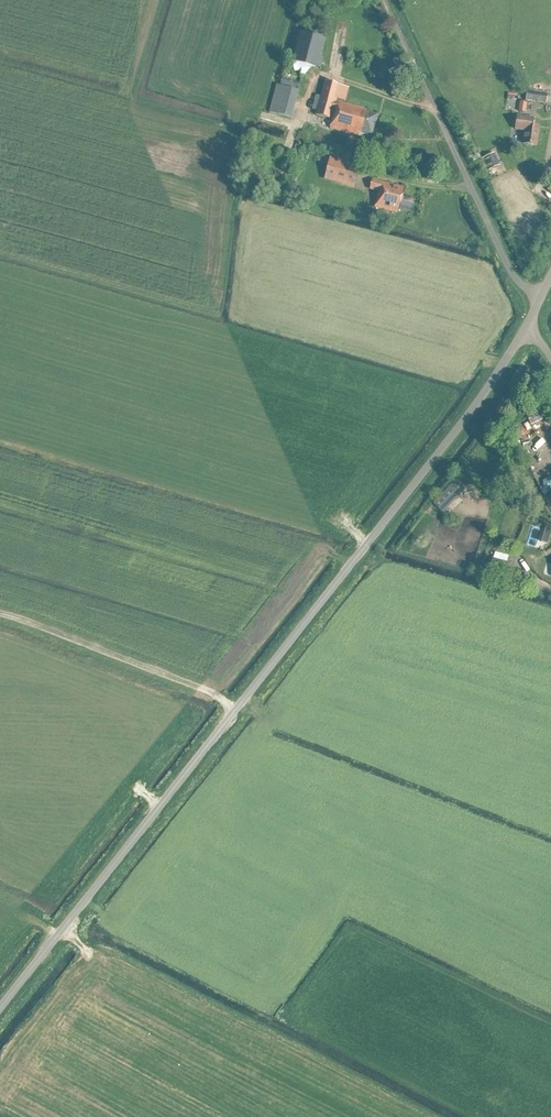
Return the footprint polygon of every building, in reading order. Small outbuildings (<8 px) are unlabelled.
[(321,69),(324,59),(321,58),(326,38),(300,32),(292,62),(296,72),(301,72),(301,77),(305,77),(311,68),(316,69),(316,68),(321,69)] [(281,85),(297,90),(299,83),(283,78),(281,85)] [(345,101),(348,88),(324,81),(320,97),(316,96),(312,110),(316,111),(315,115),(332,120),(329,128),(358,136),(359,133),(371,137),(377,116),(365,112),(366,109),(336,101),(337,99),(345,101)] [(297,90),(281,85),(280,86),(276,85),(269,113),(291,119),(297,90)] [(546,103),(547,94),(527,91),(526,100),(546,103)] [(527,103),(519,102),(518,112),(525,113),(527,103)] [(536,146),(539,127),(532,126),(534,118),(517,116),(515,130),(525,131),(523,144),(536,146)] [(499,166),(494,153),(482,159),(488,171),(499,166)] [(324,180),(355,188),(361,165),(330,157),(324,180)] [(380,184),(372,182),(370,190),(378,191),(376,199),(377,199),(375,208),(398,214),(399,209),(411,212),(414,200),(402,196),(405,188),(380,182),(380,184)] [(529,452),(540,448),(534,434),(523,439),(529,452)] [(541,495),(545,497),(547,493),(550,494),(550,478),(549,477),(542,482),(543,491),(541,495)] [(441,513),(447,507),(436,498),(431,503),(441,513)] [(536,547),(540,535),(535,533),(536,529),(532,527),(527,544),(536,547)] [(504,576),(508,563),(492,559),(488,572),(504,576)]
